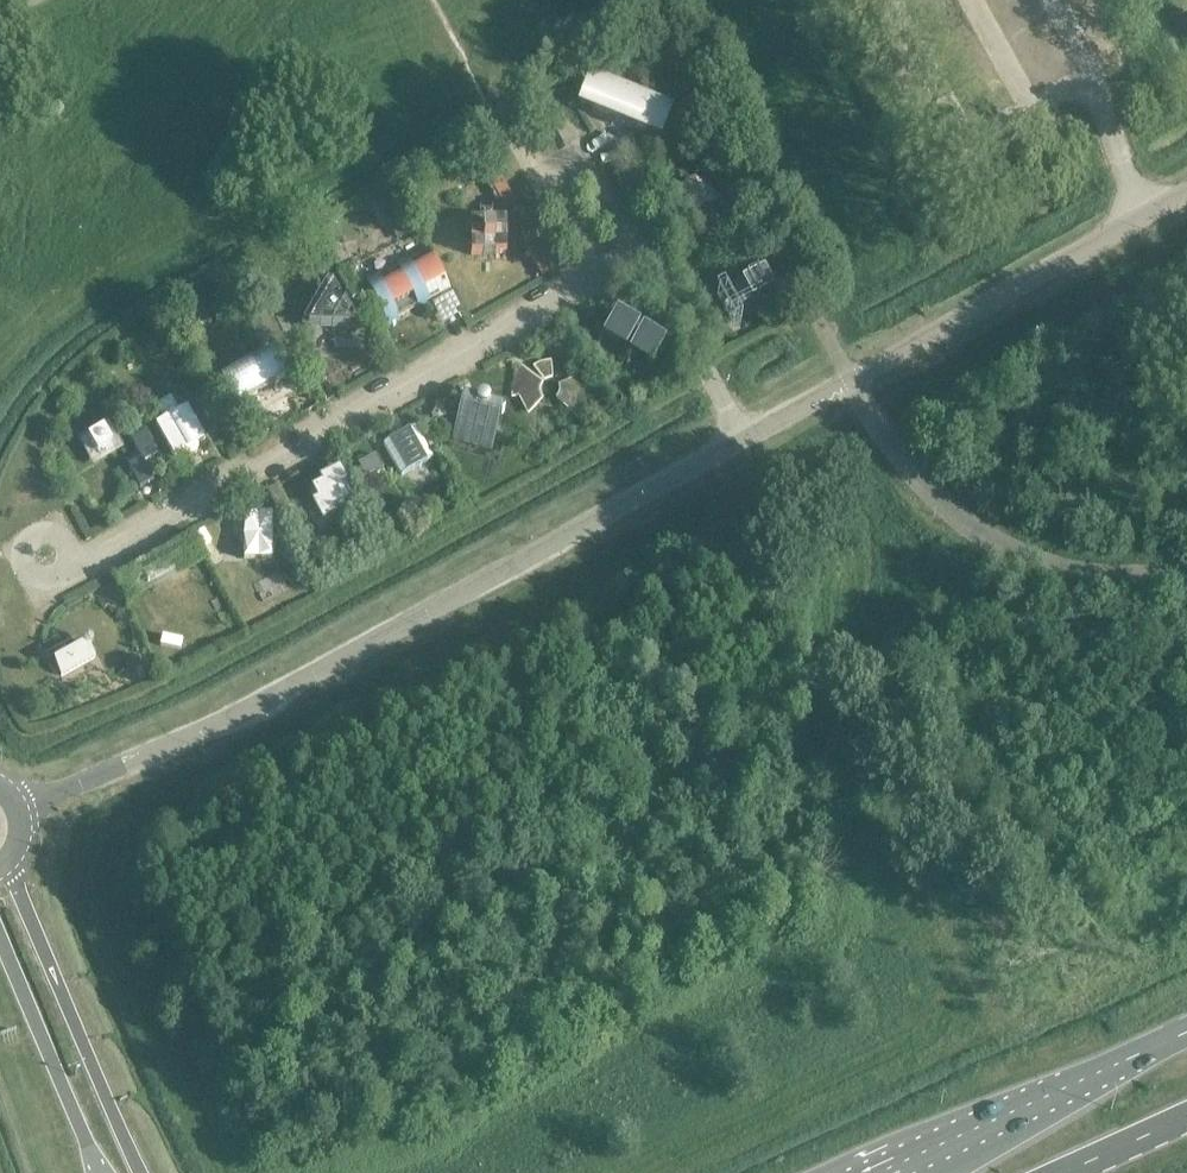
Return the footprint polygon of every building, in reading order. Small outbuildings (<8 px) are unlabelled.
[(581,109),(613,122),(656,139),(668,110),(624,92),(592,79),(581,109)] [(501,179),(491,184),(505,209),(515,204),(501,179)] [(695,184),(683,191),(686,221),(719,203),(695,184)] [(714,230),(727,224),(719,208),(706,214),(714,230)] [(470,255),(506,254),(505,221),(470,222),(470,255)] [(527,251),(540,276),(550,271),(536,245),(527,251)] [(430,301),(450,290),(427,249),(407,259),(406,257),(393,264),(395,266),(376,276),(375,274),(363,280),(388,326),(400,320),(399,318),(417,308),(418,310),(431,303),(430,301)] [(321,252),(310,257),(318,277),(319,276),(330,272),(321,252)] [(236,271),(235,272),(249,299),(256,295),(242,268),(236,271)] [(352,301),(364,294),(349,269),(337,276),(352,301)] [(739,326),(735,318),(767,301),(755,279),(716,301),(732,330),(739,326)] [(355,329),(331,289),(308,329),(355,329)] [(650,365),(660,349),(613,320),(603,336),(650,365)] [(255,349),(269,342),(258,322),(244,329),(255,349)] [(658,331),(661,337),(670,332),(667,326),(658,331)] [(286,379),(271,352),(220,381),(235,408),(286,379)] [(544,383),(552,380),(551,361),(544,362),(540,363),(533,367),(544,383)] [(518,397),(527,415),(542,400),(540,391),(543,384),(520,365),(519,368),(514,365),(506,380),(505,395),(511,394),(511,398),(518,397)] [(578,377),(558,386),(558,392),(557,395),(555,399),(578,419),(579,418),(587,423),(597,410),(594,388),(589,390),(589,386),(581,387),(578,377)] [(197,444),(197,442),(205,438),(187,405),(180,408),(175,407),(170,397),(157,405),(163,414),(161,419),(155,422),(174,455),(182,451),(183,452),(184,453),(185,453),(187,454),(189,454),(191,454),(193,453),(195,452),(196,451),(197,450),(197,449),(197,447),(197,446),(197,445),(197,444)] [(462,398),(452,438),(492,448),(502,409),(489,405),(489,404),(489,402),(488,401),(488,400),(487,399),(485,398),(484,397),(482,397),(480,397),(479,398),(477,399),(476,401),(475,402),(462,398)] [(213,418),(214,420),(220,416),(213,403),(206,407),(207,408),(203,410),(209,421),(213,418)] [(432,417),(443,418),(444,416),(439,406),(438,407),(437,406),(431,416),(432,417)] [(385,423),(391,433),(401,427),(396,417),(385,423)] [(383,443),(401,475),(432,458),(414,426),(383,443)] [(141,430),(128,438),(143,463),(156,455),(142,430),(141,430)] [(111,446),(111,445),(103,431),(102,431),(88,439),(88,440),(96,454),(97,454),(111,446)] [(357,466),(356,467),(364,479),(382,468),(375,456),(357,466)] [(137,460),(124,469),(136,489),(150,481),(137,460)] [(318,479),(321,484),(310,489),(324,516),(351,503),(343,487),(348,484),(339,467),(318,479)] [(281,520),(294,513),(280,484),(267,491),(281,520)] [(243,554),(272,553),(271,513),(243,514),(243,554)] [(201,548),(210,543),(204,532),(195,537),(201,548)] [(83,642),(83,646),(67,655),(65,651),(54,657),(56,661),(53,663),(61,676),(95,657),(90,648),(92,645),(92,641),(89,639),(85,639),(83,642)] [(136,674),(134,675),(137,683),(150,678),(147,670),(136,674)]
